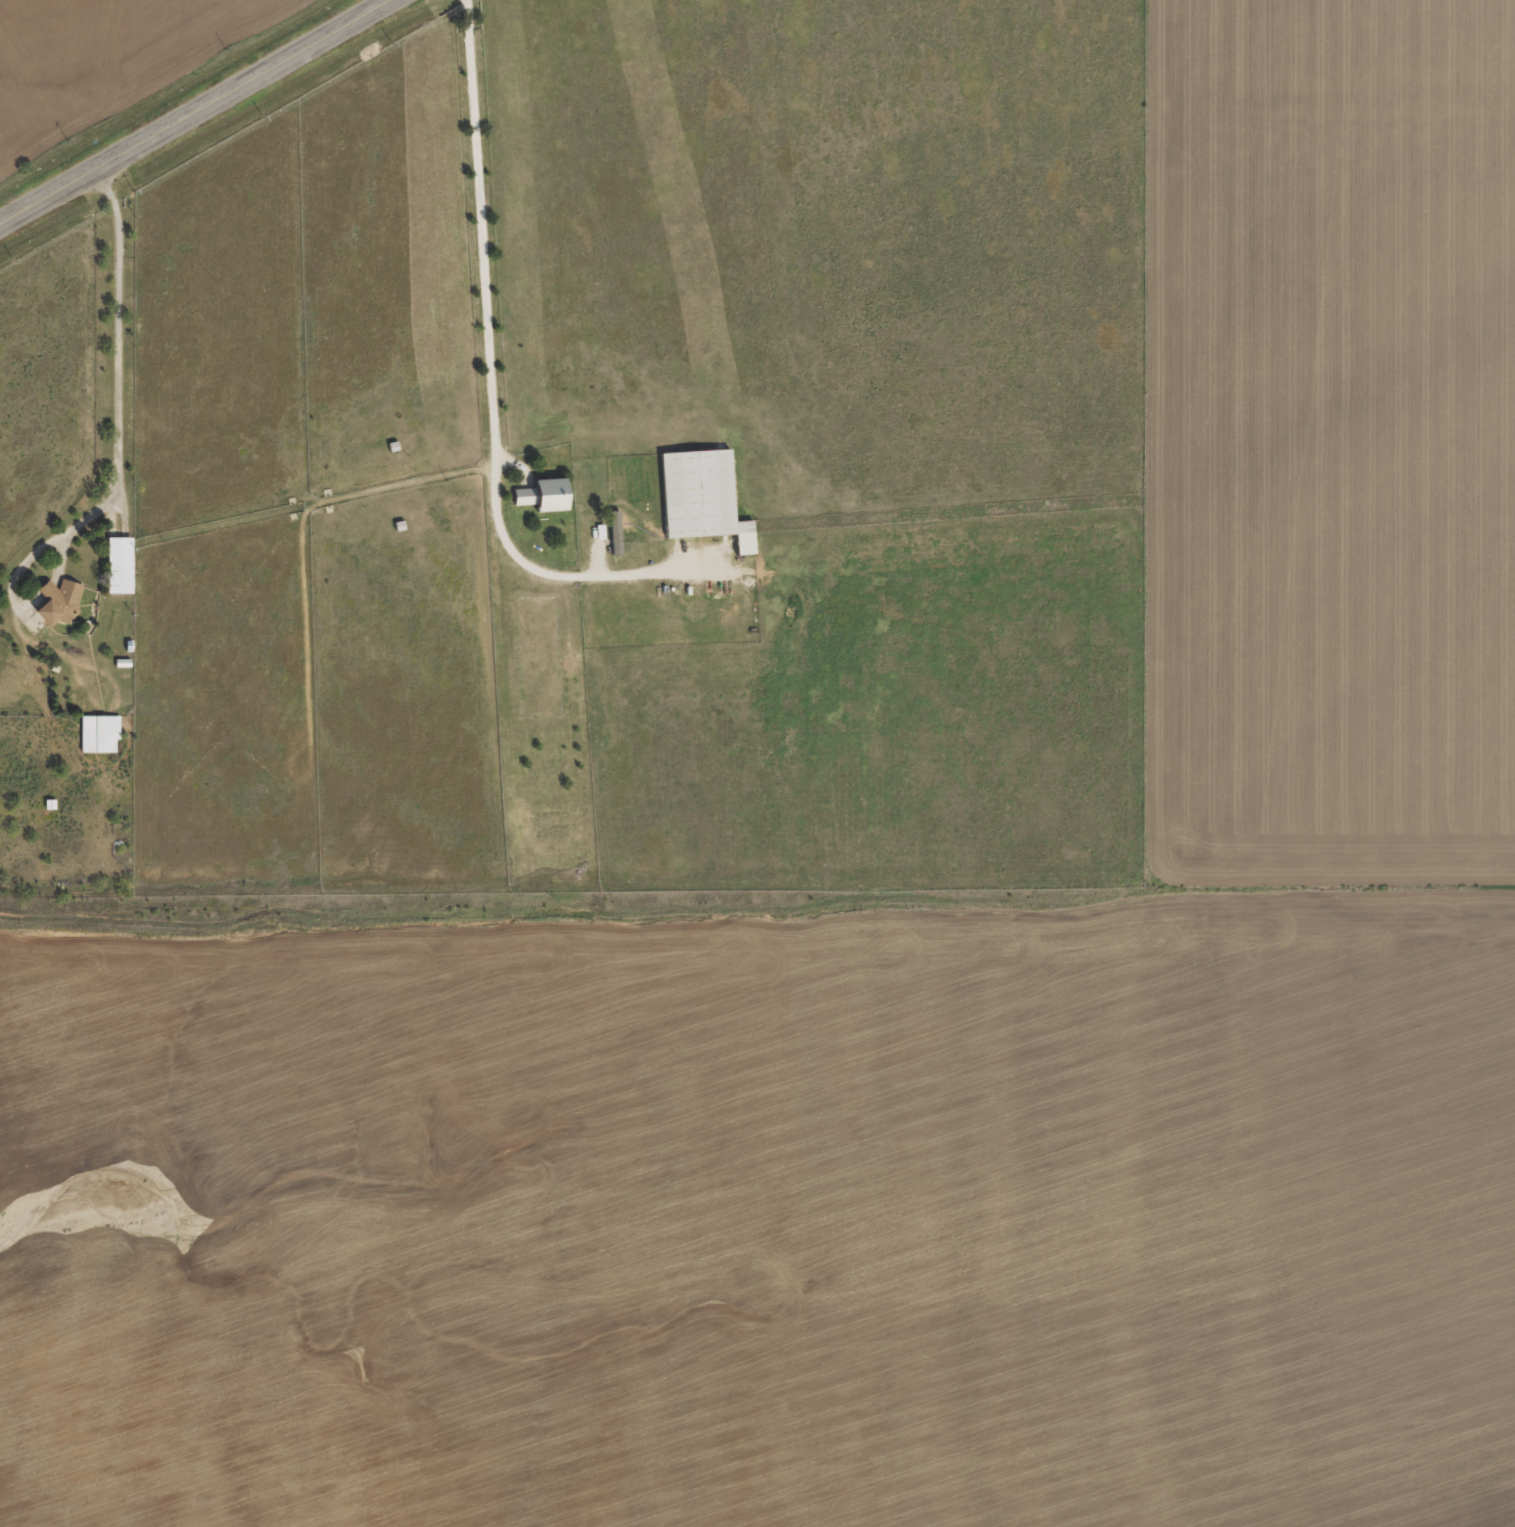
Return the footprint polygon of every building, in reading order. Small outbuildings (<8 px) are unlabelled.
[(665,546),(735,542),(736,563),(755,562),(753,528),(734,529),(731,457),(661,460),(665,546)] [(513,496),(514,512),(537,511),(537,519),(568,517),(566,486),(535,488),(536,495),(513,496)] [(619,518),(609,519),(611,563),(620,562),(619,518)] [(132,545),(107,545),(107,601),(132,601),(132,545)] [(34,619),(47,634),(58,625),(64,632),(80,618),(73,609),(82,601),(68,584),(55,595),(48,587),(37,597),(47,608),(34,619)] [(80,760),(117,760),(117,723),(80,723),(80,760)]
